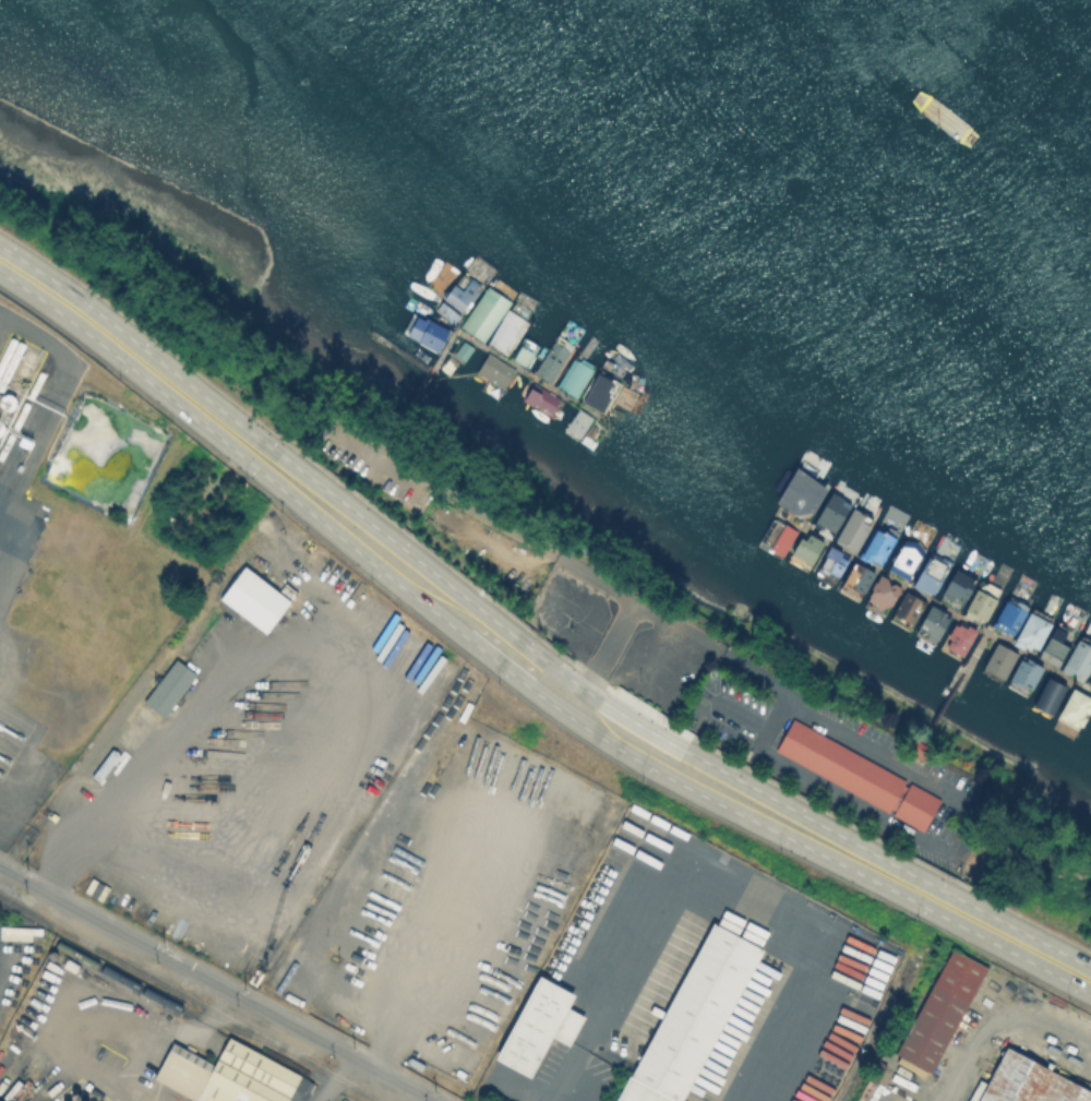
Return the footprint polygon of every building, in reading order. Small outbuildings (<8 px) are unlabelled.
[(442,300),(463,312),(480,284),(458,271),(442,300)] [(508,297),(483,285),(462,329),(487,341),(508,297)] [(434,310),(444,317),(442,320),(451,325),(458,314),(439,302),(434,310)] [(487,343),(508,354),(527,320),(505,308),(487,343)] [(567,341),(557,335),(533,373),(550,384),(571,351),(564,346),(567,341)] [(556,387),(577,397),(591,367),(571,357),(556,387)] [(620,382),(598,370),(581,400),(604,412),(620,382)] [(560,398),(534,382),(523,400),(549,416),(560,398)] [(826,484),(791,468),(776,503),(810,519),(826,484)] [(835,533),(850,501),(828,491),(814,523),(835,533)] [(873,519),(852,507),(833,542),(855,553),(873,519)] [(782,555),(797,530),(784,523),(769,548),(782,555)] [(860,557),(880,566),(895,537),(874,527),(860,557)] [(796,565),(808,570),(822,541),(807,533),(804,540),(798,537),(789,555),(799,560),(796,565)] [(911,578),(921,545),(900,539),(890,572),(911,578)] [(838,577),(849,555),(829,545),(818,568),(838,577)] [(934,595),(948,564),(927,554),(913,586),(934,595)] [(874,571),(852,561),(842,585),(863,594),(874,571)] [(938,598),(958,610),(975,579),(955,568),(938,598)] [(225,602),(247,573),(289,603),(266,633),(225,602)] [(867,602),(890,609),(898,583),(875,576),(867,602)] [(963,613),(984,623),(996,598),(975,588),(963,613)] [(892,614),(912,624),(924,600),(904,590),(892,614)] [(1015,604),(1004,599),(992,626),(1013,635),(1027,605),(1017,600),(1015,604)] [(950,615),(930,604),(914,633),(934,644),(950,615)] [(1038,650),(1050,621),(1026,612),(1015,641),(1038,650)] [(976,629),(957,619),(942,646),(962,656),(976,629)] [(1043,648),(1062,657),(1072,636),(1053,627),(1043,648)] [(1076,639),(1061,671),(1084,681),(1090,666),(1090,646),(1076,639)] [(983,669),(1005,678),(1016,651),(994,642),(983,669)] [(1031,690),(1042,666),(1020,655),(1009,679),(1031,690)] [(147,702),(179,661),(201,679),(168,719),(147,702)] [(1051,715),(1066,686),(1046,676),(1031,706),(1051,715)] [(1072,687),(1056,717),(1079,729),(1090,706),(1090,697),(1072,687)] [(943,802),(925,834),(780,754),(798,722),(943,802)] [(751,949),(670,1100),(606,1100),(700,923),(751,949)] [(887,1050),(944,945),(980,964),(922,1068),(887,1050)] [(560,1044),(542,1034),(519,1078),(481,1057),(523,979),(561,1000),(556,1008),(575,1017),(560,1044)] [(299,1077),(286,1100),(195,1100),(153,1079),(172,1048),(218,1072),(233,1042),(299,1077)] [(1005,1045),(1090,1091),(1090,1100),(976,1100),(1005,1045)]
